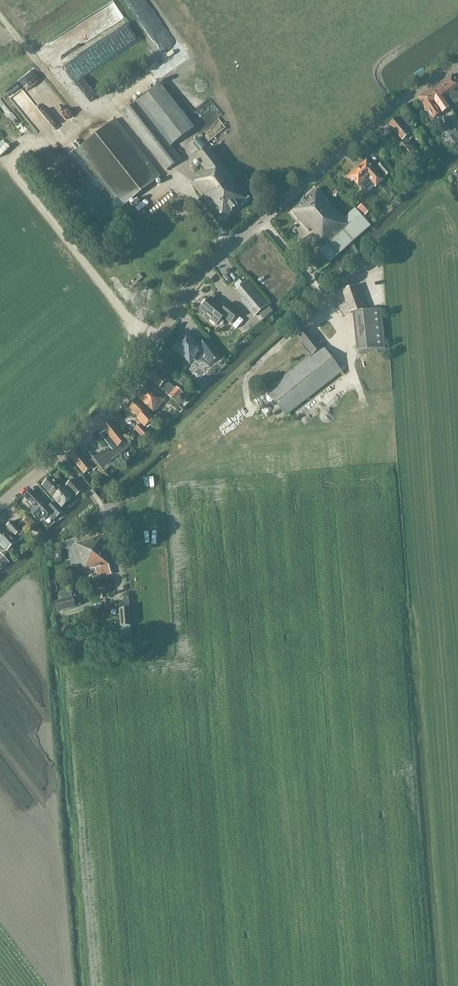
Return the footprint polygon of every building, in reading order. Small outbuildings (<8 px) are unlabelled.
[(81,13),(40,54),(49,63),(83,29),(86,32),(93,25),(81,13)] [(32,133),(46,124),(36,110),(54,98),(48,89),(42,92),(28,72),(18,79),(20,82),(15,86),(13,82),(2,90),(32,133)] [(80,80),(84,86),(96,79),(92,73),(80,80)] [(444,80),(457,101),(457,93),(457,92),(455,93),(453,90),(455,89),(457,87),(457,82),(453,74),(444,80)] [(444,80),(435,86),(443,98),(450,93),(451,95),(450,96),(455,104),(457,102),(457,101),(444,80)] [(169,147),(194,128),(161,84),(136,103),(122,114),(167,171),(180,160),(169,147)] [(443,98),(435,86),(427,92),(441,114),(445,111),(444,110),(449,107),(443,98)] [(441,114),(427,92),(418,98),(433,120),(441,114)] [(402,140),(414,130),(401,114),(389,124),(402,140)] [(122,207),(161,177),(115,119),(77,150),(122,207)] [(38,150),(51,144),(49,139),(36,145),(38,150)] [(411,164),(420,157),(407,140),(397,148),(411,164)] [(221,221),(248,199),(208,148),(203,142),(200,145),(199,143),(196,145),(203,153),(196,158),(206,170),(199,176),(200,178),(192,184),(221,221)] [(372,165),(367,159),(347,177),(352,182),(354,181),(358,186),(359,186),(365,193),(367,193),(374,187),(375,188),(383,180),(370,166),(372,165)] [(385,177),(390,172),(383,163),(377,167),(385,177)] [(329,262),(370,226),(355,209),(343,219),(317,189),(291,211),(308,231),(311,229),(316,235),(314,237),(323,248),(318,251),(322,256),(323,255),(329,262)] [(297,242),(306,233),(302,228),(293,237),(297,242)] [(123,282),(129,288),(144,275),(138,268),(123,282)] [(256,316),(268,306),(247,281),(237,289),(243,297),(241,299),(256,316)] [(350,313),(354,311),(364,308),(356,285),(342,291),(350,313)] [(329,295),(333,314),(342,313),(339,294),(329,295)] [(232,323),(240,314),(228,305),(224,309),(211,298),(199,313),(209,321),(210,320),(217,326),(224,317),(232,323)] [(382,309),(354,311),(359,352),(386,349),(382,309)] [(321,348),(319,346),(307,330),(298,337),(302,343),(300,344),(310,356),(266,390),(286,416),(342,372),(322,347),(321,348)] [(174,348),(190,363),(201,350),(211,364),(220,357),(208,340),(200,346),(187,334),(174,348)] [(167,373),(159,366),(149,379),(176,403),(183,394),(176,387),(175,388),(166,381),(167,380),(163,377),(167,373)] [(176,383),(183,389),(186,385),(179,380),(176,383)] [(153,413),(167,398),(149,383),(139,394),(141,395),(138,400),(153,413)] [(145,427),(154,418),(147,410),(137,400),(129,408),(138,418),(137,419),(145,427)] [(110,463),(131,447),(113,423),(111,423),(104,428),(103,430),(105,432),(101,435),(113,451),(111,453),(109,450),(104,454),(102,452),(93,458),(104,473),(113,466),(110,463)] [(143,438),(148,434),(140,425),(135,429),(143,438)] [(94,471),(99,467),(93,459),(88,463),(78,451),(70,457),(84,474),(92,468),(94,471)] [(63,490),(52,478),(43,486),(62,508),(73,497),(75,499),(83,491),(73,480),(66,486),(63,490)] [(41,516),(45,519),(49,515),(53,521),(62,512),(54,503),(48,508),(32,491),(25,497),(34,508),(30,512),(37,520),(41,516)] [(7,552),(8,551),(10,554),(14,551),(11,547),(17,542),(18,543),(25,537),(12,522),(7,527),(8,528),(4,532),(0,527),(0,544),(7,552)] [(95,539),(88,541),(96,570),(99,581),(103,579),(103,576),(112,573),(110,566),(103,539),(103,538),(96,540),(95,539)] [(88,541),(74,544),(84,581),(93,579),(94,582),(99,581),(96,570),(88,541)] [(9,562),(1,553),(0,554),(0,570),(9,562)] [(60,592),(62,600),(54,602),(57,613),(76,608),(76,607),(82,605),(79,596),(73,598),(73,597),(72,597),(71,594),(74,593),(71,583),(69,584),(70,590),(60,592)] [(132,635),(131,627),(130,609),(119,609),(121,628),(121,636),(132,635)] [(77,643),(71,637),(66,643),(71,648),(77,643)]
